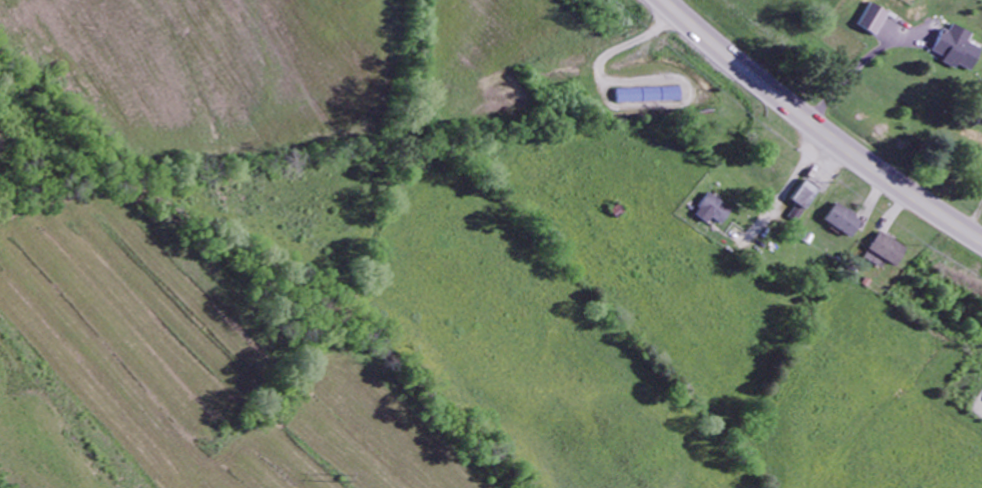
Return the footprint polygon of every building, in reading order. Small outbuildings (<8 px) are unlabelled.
[(878,38),(889,14),(871,5),(860,29),(878,38)] [(946,59),(943,65),(957,71),(959,67),(973,73),(981,51),(981,50),(970,45),(974,35),(954,27),(951,35),(944,32),(934,54),(946,59)] [(619,91),(619,105),(684,103),(684,89),(619,91)] [(821,191),(806,182),(793,203),(808,212),(821,191)] [(708,226),(713,219),(723,227),(734,212),(712,195),(695,216),(708,226)] [(865,222),(838,204),(827,223),(854,240),(865,222)] [(898,269),(909,251),(882,234),(871,252),(898,269)]
